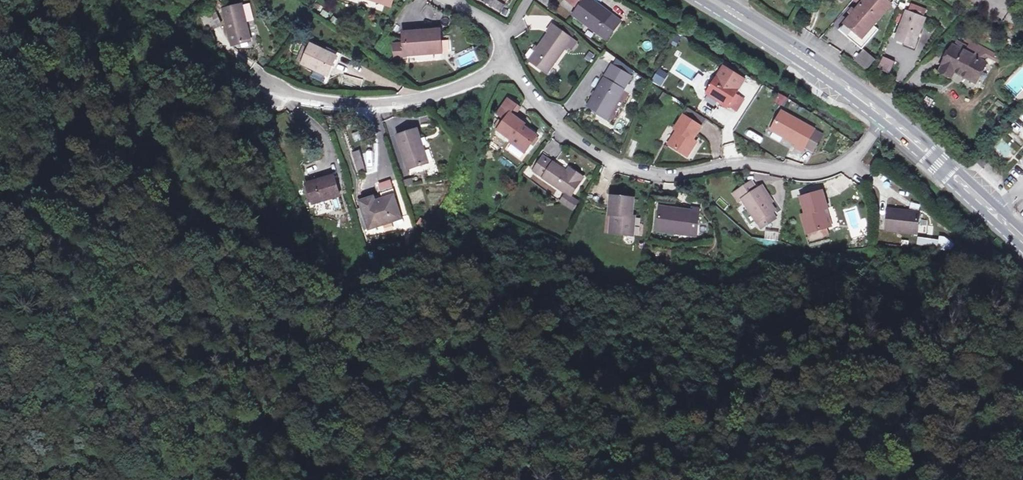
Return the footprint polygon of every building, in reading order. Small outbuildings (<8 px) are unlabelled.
[(590,0),(571,0),(568,3),(583,15),(579,21),(603,40),(617,20),(590,0)] [(856,43),(866,31),(883,6),(881,4),(875,0),(861,0),(837,29),(856,43)] [(230,45),(251,41),(244,4),(223,8),(230,45)] [(894,39),(913,45),(922,16),(903,10),(894,39)] [(210,29),(221,23),(215,12),(204,18),(210,29)] [(527,16),(529,30),(548,28),(547,15),(527,16)] [(406,39),(406,51),(439,49),(439,25),(405,27),(406,39)] [(528,60),(548,75),(573,42),(553,27),(528,60)] [(873,37),(866,31),(856,43),(837,29),(832,37),(858,56),(873,37)] [(406,51),(406,39),(394,40),(393,58),(407,57),(406,51)] [(311,41),(300,61),(325,75),(336,55),(311,41)] [(955,43),(943,68),(953,73),(956,68),(976,78),(986,60),(955,43)] [(883,56),(877,69),(889,74),(894,61),(883,56)] [(667,61),(660,72),(668,77),(675,66),(667,61)] [(607,115),(631,74),(612,63),(596,90),(594,95),(588,104),(607,115)] [(724,67),(708,94),(722,104),(728,109),(729,107),(738,113),(745,101),(737,95),(746,81),(724,67)] [(831,100),(823,95),(820,98),(829,103),(831,100)] [(518,148),(526,153),(537,135),(523,126),(524,124),(513,117),(518,109),(506,101),(496,116),(504,121),(498,132),(512,141),(510,143),(518,148)] [(805,151),(818,134),(784,114),(773,131),(798,147),(797,149),(804,153),(805,151)] [(677,131),(668,144),(688,156),(696,143),(692,140),(700,127),(682,115),(672,128),(677,131)] [(408,166),(427,161),(419,128),(399,133),(408,166)] [(826,139),(818,134),(805,151),(815,156),(826,139)] [(518,148),(510,143),(508,146),(516,151),(518,148)] [(350,152),(357,172),(365,170),(359,150),(350,152)] [(554,154),(544,168),(579,191),(591,172),(583,166),(579,171),(554,154)] [(976,163),(982,169),(988,163),(986,161),(978,161),(976,163)] [(307,185),(312,202),(342,194),(337,176),(307,185)] [(742,201),(761,229),(774,220),(770,213),(775,210),(758,187),(756,190),(750,183),(733,196),(738,203),(742,201)] [(384,189),(386,198),(396,195),(399,194),(397,185),(384,189)] [(823,191),(800,199),(804,212),(798,214),(803,233),(806,233),(808,239),(818,237),(816,230),(827,227),(822,209),(827,207),(823,191)] [(403,218),(396,195),(386,198),(375,201),(374,197),(362,200),(370,228),(403,218)] [(612,217),(612,236),(632,236),(632,219),(629,219),(630,198),(608,198),(607,217),(612,217)] [(659,208),(658,233),(695,235),(696,210),(659,208)] [(885,212),(884,232),(915,235),(917,215),(885,212)] [(765,230),(764,240),(778,241),(778,231),(765,230)]
